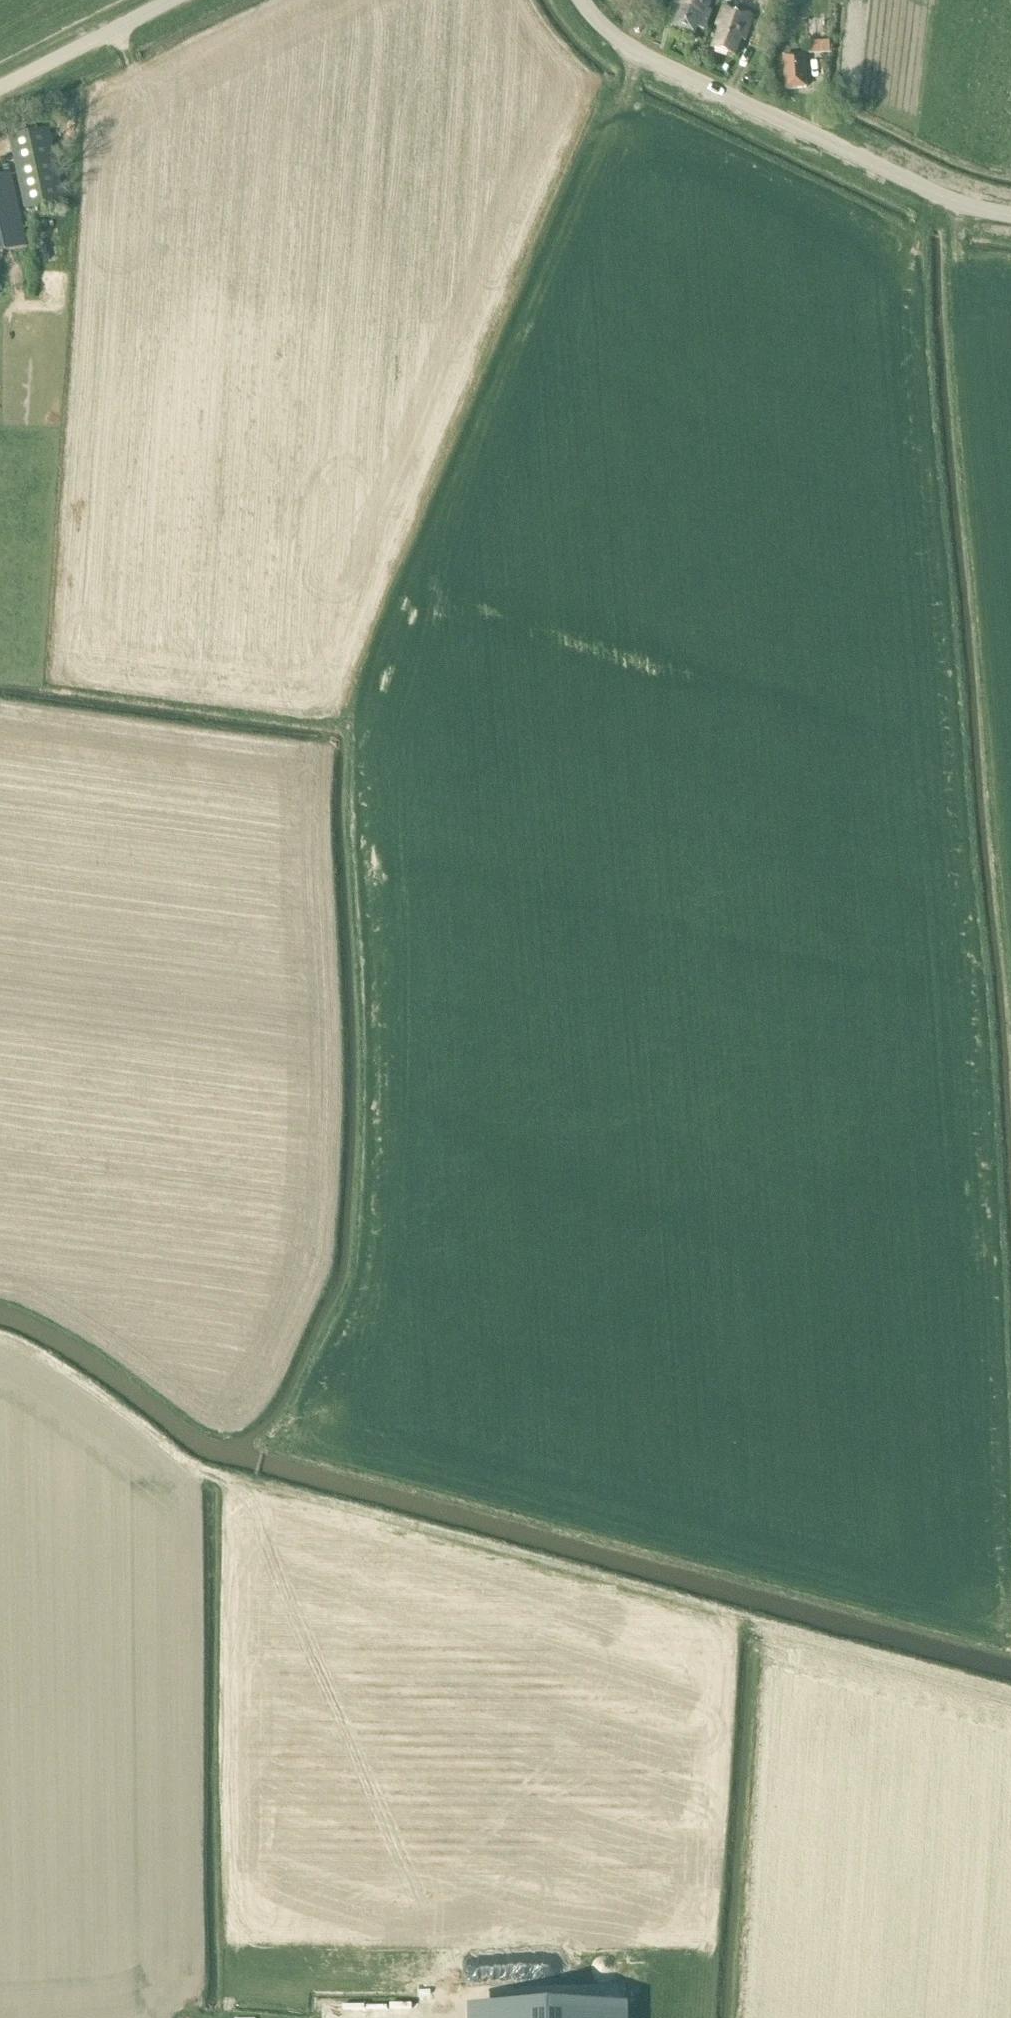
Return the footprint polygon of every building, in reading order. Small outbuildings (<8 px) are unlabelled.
[(711,14),(708,12),(712,0),(678,0),(676,7),(680,8),(672,28),(695,36),(697,29),(704,31),(711,14)] [(714,51),(735,59),(740,43),(744,44),(754,17),(724,7),(716,29),(720,31),(714,51)] [(811,79),(826,78),(825,56),(830,55),(832,15),(807,14),(807,13),(786,13),(787,29),(785,29),(787,52),(808,50),(811,79)] [(784,59),(786,91),(806,90),(804,58),(784,59)] [(25,211),(64,203),(49,132),(10,140),(25,211)] [(26,249),(12,178),(0,181),(0,254),(26,249)] [(603,1987),(560,1989),(560,2004),(582,2003),(582,1997),(604,1996),(603,1987)] [(486,2017),(606,2017),(605,2005),(485,2007),(486,2017)]
